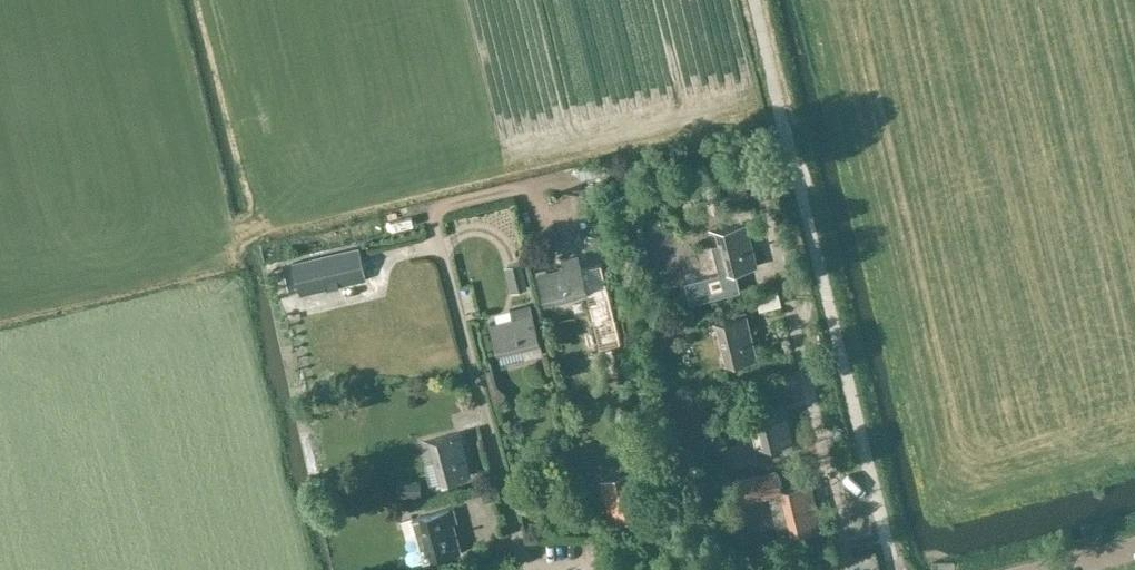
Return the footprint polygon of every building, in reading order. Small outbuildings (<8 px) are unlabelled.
[(717,230),(728,273),(757,266),(746,222),(717,230)] [(300,294),(365,279),(358,248),(293,263),(300,294)] [(544,304),(588,293),(578,256),(562,260),(564,267),(537,274),(544,304)] [(526,286),(520,260),(505,264),(511,289),(526,286)] [(497,354),(521,348),(524,359),(543,354),(531,305),(514,310),(516,317),(489,324),(497,354)] [(717,322),(728,365),(756,358),(746,315),(717,322)] [(783,387),(799,384),(797,373),(781,375),(783,387)] [(765,448),(782,444),(784,453),(794,451),(791,442),(793,441),(782,398),(754,404),(765,448)] [(442,483),(470,475),(458,432),(430,439),(442,483)] [(786,504),(793,533),(822,526),(811,483),(774,492),(778,506),(786,504)] [(421,516),(426,534),(432,559),(461,552),(449,509),(421,516)]
